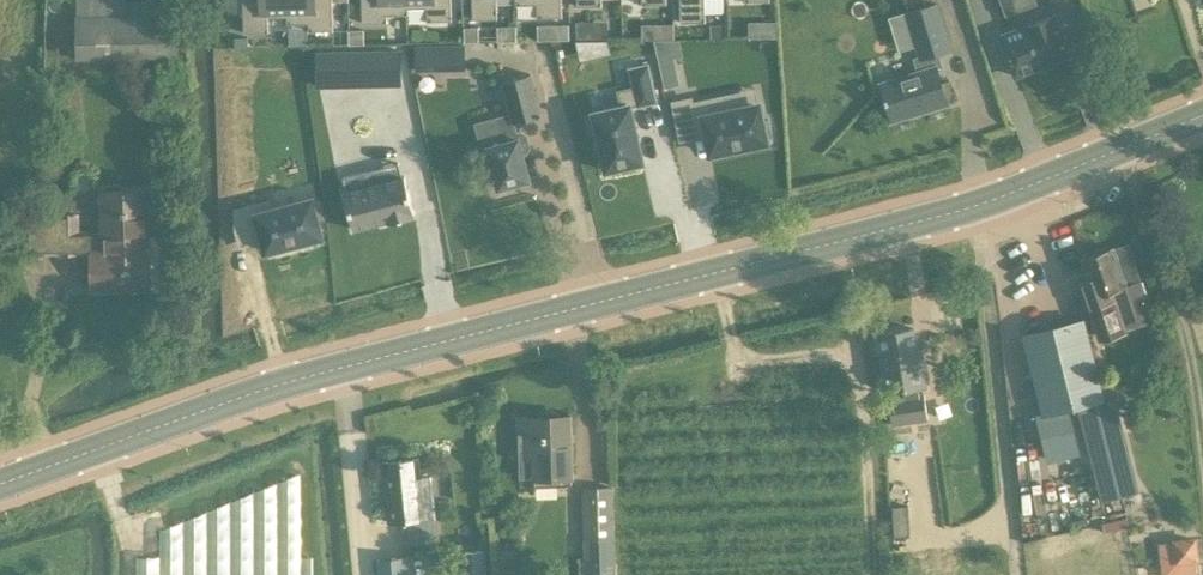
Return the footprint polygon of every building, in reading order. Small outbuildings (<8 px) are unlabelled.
[(76,14),(74,14),(76,58),(174,56),(173,12),(141,13),(141,0),(129,0),(124,0),(76,0),(76,14)] [(244,32),(268,31),(268,28),(268,12),(287,12),(288,12),(288,0),(243,0),(244,32)] [(288,12),(287,12),(287,23),(308,23),(309,30),(333,29),(332,1),(348,0),(288,0),(288,12)] [(362,22),(387,22),(386,14),(408,14),(408,8),(406,8),(406,0),(362,0),(362,22)] [(406,8),(408,8),(427,7),(427,21),(451,20),(451,0),(406,0),(406,8)] [(473,19),(497,18),(497,0),(472,0),(473,19)] [(516,18),(562,16),(561,0),(515,0),(516,18)] [(681,22),(705,21),(705,14),(704,0),(680,0),(681,22)] [(1012,12),(1036,2),(1035,0),(1007,0),(1012,12)] [(914,58),(917,70),(881,81),(892,118),(946,102),(935,65),(933,65),(931,56),(951,50),(937,2),(904,12),(918,57),(914,58)] [(1054,15),(1027,25),(1043,65),(1061,58),(1069,55),(1056,21),(1054,15)] [(576,37),(590,37),(589,20),(576,20),(576,37)] [(661,23),(661,39),(674,39),(674,22),(661,23)] [(767,22),(767,37),(777,37),(777,22),(767,22)] [(557,24),(557,40),(569,39),(569,24),(557,24)] [(726,39),(725,25),(711,26),(711,39),(726,39)] [(1016,75),(1043,65),(1027,25),(1000,36),(1016,75)] [(464,41),(478,41),(478,26),(464,27),(464,41)] [(350,43),(364,43),(364,29),(349,29),(350,43)] [(242,35),(228,35),(228,45),(242,45),(242,35)] [(679,39),(674,39),(661,39),(654,39),(664,87),(680,84),(674,58),(683,56),(679,39)] [(446,43),(446,70),(465,70),(465,43),(446,43)] [(317,51),(318,85),(399,83),(399,49),(317,51)] [(593,116),(588,117),(591,132),(597,131),(606,170),(643,161),(630,105),(637,103),(638,105),(657,101),(648,64),(629,68),(634,87),(618,91),(621,105),(592,111),(593,116)] [(530,73),(500,81),(508,112),(496,116),(502,141),(486,146),(497,188),(500,188),(504,191),(515,188),(516,183),(529,180),(522,154),(527,153),(531,147),(528,134),(521,130),(516,131),(514,122),(542,115),(530,73)] [(691,98),(673,102),(681,139),(699,136),(698,133),(706,132),(710,153),(767,141),(766,137),(772,136),(769,119),(762,120),(759,103),(721,111),(718,97),(692,103),(692,101),(691,98)] [(395,161),(339,177),(352,231),(411,214),(401,174),(398,175),(395,161)] [(42,209),(17,209),(19,255),(42,255),(89,254),(90,291),(150,289),(148,190),(100,191),(101,230),(94,231),(93,229),(80,230),(79,214),(42,215),(42,209)] [(270,199),(235,208),(235,230),(239,243),(255,238),(253,231),(260,229),(266,250),(322,235),(317,218),(323,217),(319,200),(313,202),(312,198),(272,209),(270,199)] [(1099,338),(1124,330),(1118,311),(1145,302),(1138,281),(1140,280),(1128,243),(1113,248),(1112,247),(1080,258),(1087,278),(1080,280),(1099,338)] [(1044,445),(1073,438),(1065,408),(1101,399),(1082,321),(1023,336),(1043,414),(1035,415),(1041,436),(1044,445)] [(912,328),(880,332),(895,441),(917,438),(919,448),(930,447),(923,396),(924,396),(935,395),(928,341),(914,343),(912,328)] [(1135,491),(1112,398),(1077,407),(1100,499),(1135,491)] [(568,418),(517,419),(519,477),(534,476),(534,486),(570,485),(568,418)] [(434,517),(430,476),(419,477),(417,458),(381,461),(387,522),(434,517)] [(606,486),(580,487),(583,557),(578,556),(579,574),(616,574),(613,486),(606,486)] [(908,505),(892,506),(893,537),(909,536),(908,505)] [(1158,542),(1162,574),(1190,574),(1198,574),(1194,538),(1158,542)] [(458,574),(486,574),(485,549),(456,552),(458,574)] [(407,557),(375,560),(377,574),(409,574),(407,557)]
